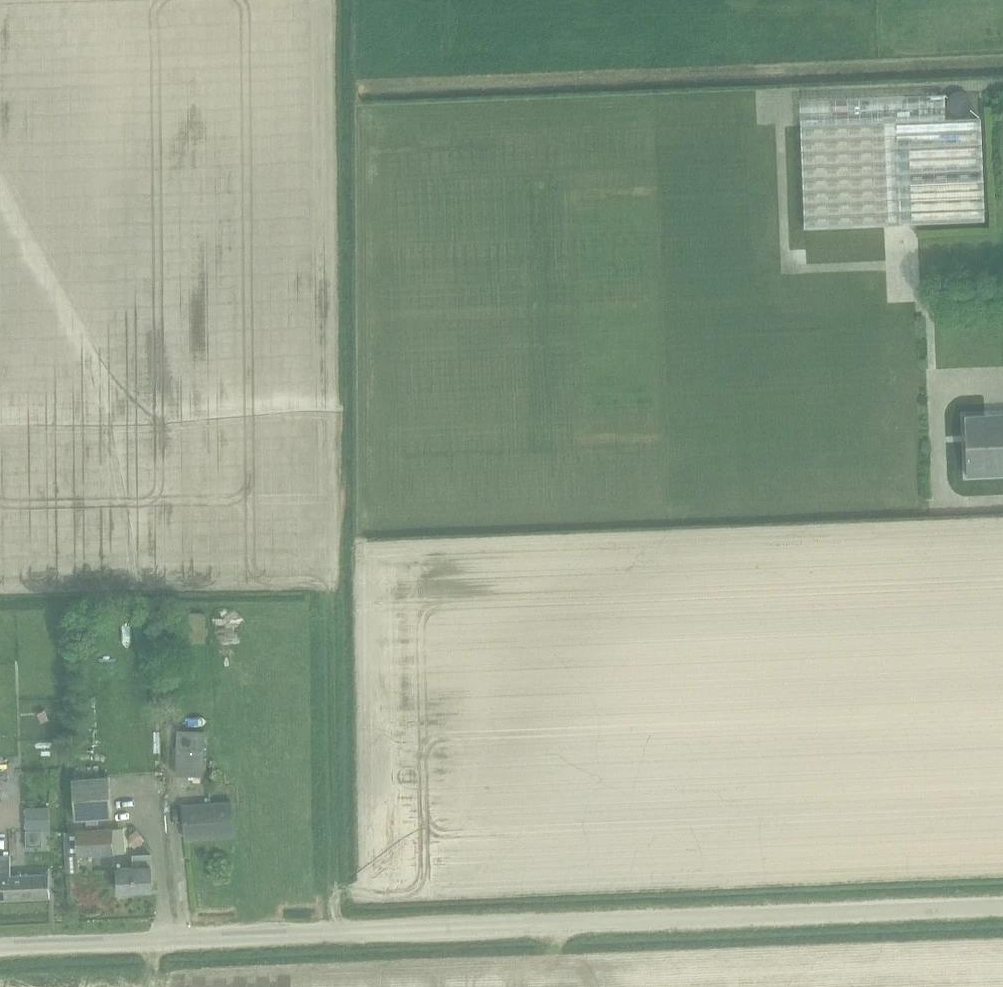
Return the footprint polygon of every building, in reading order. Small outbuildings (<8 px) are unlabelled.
[(951,113),(955,115),(958,116),(963,116),(967,114),(970,110),(972,107),(972,102),(971,98),(968,95),(964,93),(958,92),(954,93),(951,95),(948,98),(947,101),(947,106),(949,110),(951,113)] [(945,94),(799,100),(804,229),(985,222),(981,120),(946,122),(945,94)] [(1002,475),(1002,414),(965,416),(968,476),(1002,475)] [(202,776),(204,731),(178,730),(176,775),(202,776)] [(112,817),(109,775),(72,778),(76,820),(112,817)] [(234,836),(232,816),(231,800),(183,804),(186,839),(234,836)] [(24,829),(48,829),(48,807),(24,807),(24,829)] [(111,827),(63,832),(67,872),(76,871),(74,855),(113,851),(111,827)] [(152,891),(151,871),(150,853),(132,853),(132,866),(117,867),(118,893),(152,891)] [(49,877),(49,868),(26,869),(26,875),(11,876),(10,856),(0,856),(0,899),(50,897),(49,877)]
